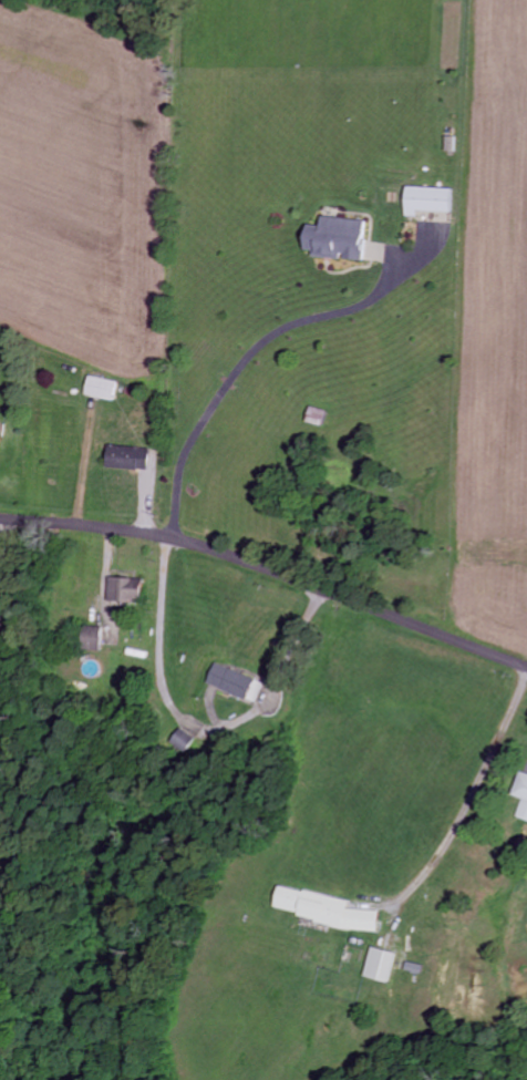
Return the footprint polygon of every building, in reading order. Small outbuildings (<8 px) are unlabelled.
[(405,217),(417,218),(417,213),(452,214),(453,190),(406,189),(405,217)] [(362,263),(366,222),(321,218),(320,228),(307,226),(304,252),(313,252),(312,258),(342,261),(362,263)] [(113,403),(118,384),(89,377),(84,396),(113,403)] [(107,470),(149,471),(150,450),(107,448),(107,470)] [(142,604),(143,580),(109,580),(108,603),(142,604)] [(101,629),(82,628),(81,653),(100,653),(101,629)] [(207,685),(249,703),(258,683),(215,665),(207,685)] [(195,740),(180,730),(170,744),(186,754),(195,740)] [(520,772),(513,796),(522,799),(516,818),(526,822),(526,774),(520,772)] [(376,933),(380,914),(348,908),(350,901),(278,887),(273,913),(376,933)] [(389,983),(396,954),(372,948),(364,977),(389,983)]
